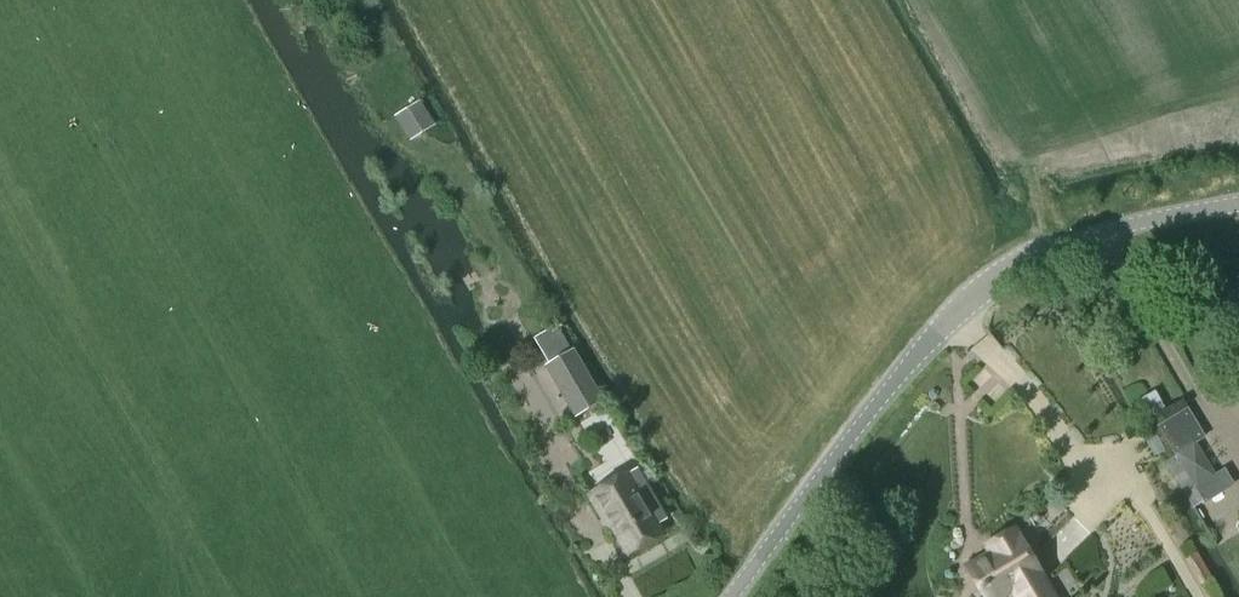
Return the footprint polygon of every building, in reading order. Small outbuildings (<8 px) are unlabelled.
[(431,124),(418,103),(397,116),(410,137),(431,124)] [(570,352),(556,327),(534,339),(549,364),(546,366),(576,416),(602,401),(573,350),(570,352)] [(1215,474),(1195,444),(1206,437),(1187,408),(1157,427),(1205,504),(1235,485),(1224,468),(1215,474)] [(660,508),(638,469),(630,474),(629,472),(591,495),(603,515),(606,514),(629,552),(661,534),(650,515),(660,508)] [(970,565),(984,589),(976,594),(978,596),(1056,596),(1016,529),(994,541),(999,549),(970,565)]
